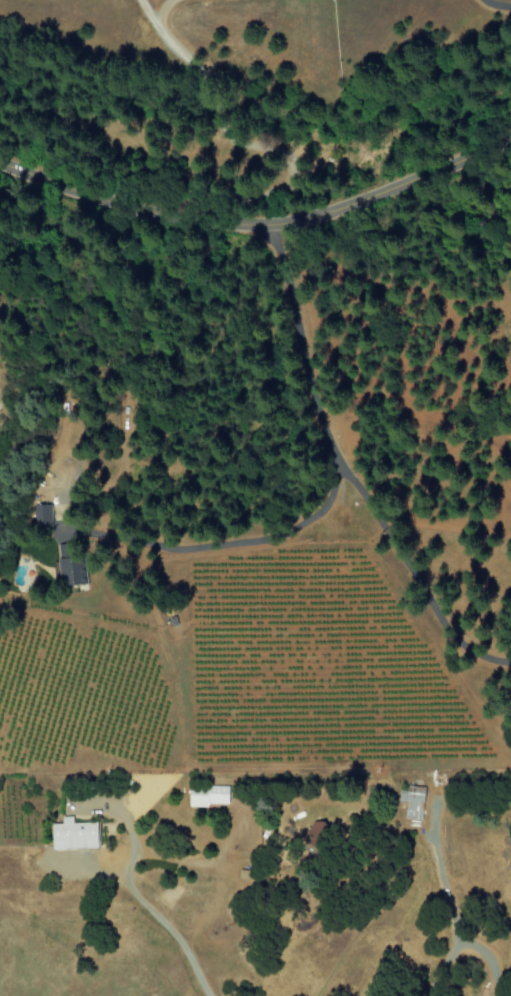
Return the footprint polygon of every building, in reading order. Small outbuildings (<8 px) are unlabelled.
[(52,505),(35,504),(34,526),(51,527),(52,505)] [(60,586),(85,585),(84,558),(66,558),(66,544),(59,544),(60,586)] [(229,787),(189,787),(188,807),(208,808),(208,804),(228,804),(229,787)] [(423,821),(425,788),(400,787),(399,802),(406,803),(405,820),(423,821)] [(97,822),(72,823),(72,816),(61,817),(62,823),(51,824),(52,849),(97,848),(97,822)]
